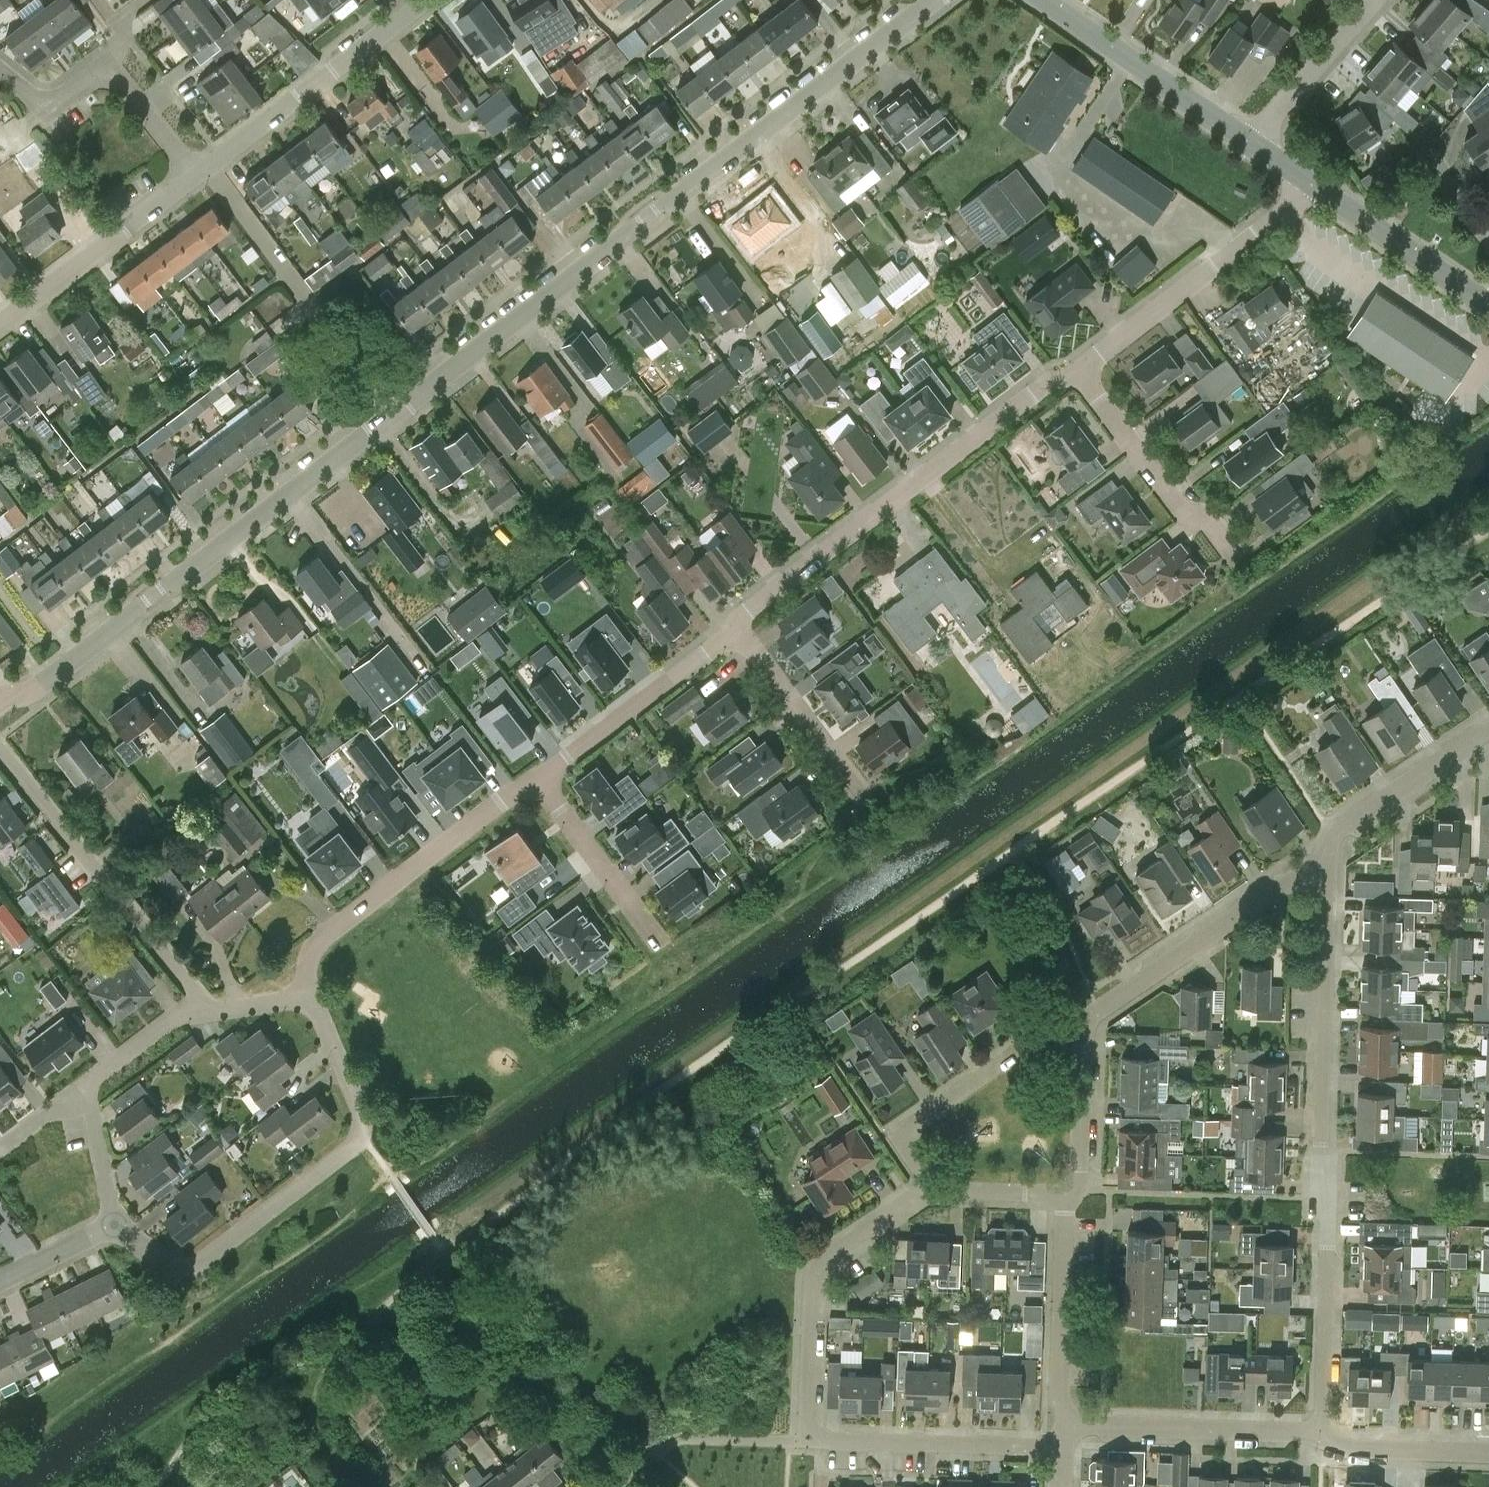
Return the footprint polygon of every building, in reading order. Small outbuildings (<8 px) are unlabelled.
[(11,0),(0,0),(0,6),(3,10),(13,3),(11,0)] [(92,24),(73,0),(55,0),(47,7),(72,40),(92,24)] [(177,35),(209,10),(202,0),(180,0),(161,15),(177,35)] [(301,12),(313,2),(323,15),(342,0),(292,0),(301,12)] [(508,3),(524,28),(524,27),(536,46),(576,21),(563,0),(513,0),(508,3)] [(640,0),(624,0),(616,6),(622,13),(640,0)] [(700,6),(695,0),(672,0),(638,27),(651,44),(700,6)] [(718,17),(738,1),(737,0),(720,0),(711,7),(718,17)] [(818,21),(802,0),(795,0),(779,12),(797,37),(818,21)] [(832,8),(841,0),(824,0),(832,8)] [(1183,39),(1199,16),(1210,23),(1226,0),(1203,0),(1200,4),(1195,0),(1178,0),(1161,24),(1183,39)] [(1455,32),(1467,18),(1475,24),(1488,9),(1476,0),(1469,0),(1459,11),(1447,0),(1433,0),(1426,7),(1455,32)] [(258,2),(238,22),(246,30),(266,10),(258,2)] [(506,34),(504,35),(481,4),(459,20),(468,33),(465,36),(479,54),(492,44),(500,56),(515,46),(506,34)] [(72,40),(47,7),(27,22),(52,55),(55,59),(61,54),(58,50),(72,40)] [(698,32),(718,17),(711,7),(690,23),(698,32)] [(1437,52),(1455,32),(1426,7),(1409,28),(1429,45),(1422,53),(1438,67),(1446,58),(1437,52)] [(209,10),(177,35),(192,55),(214,38),(221,48),(233,40),(242,33),(234,23),(225,30),(209,10)] [(1290,33),(1281,25),(1261,11),(1246,32),(1266,46),(1276,53),(1290,33)] [(266,44),(272,38),(286,28),(270,12),(252,26),(266,44)] [(777,52),(797,37),(779,12),(758,28),(777,52)] [(32,70),(52,55),(27,22),(6,37),(32,70)] [(670,38),(677,48),(698,32),(690,23),(670,38)] [(1231,73),(1253,42),(1231,26),(1209,57),(1231,73)] [(757,68),(777,52),(758,28),(738,43),(757,68)] [(454,105),(467,95),(448,69),(460,60),(440,34),(417,52),(427,64),(425,66),(454,105)] [(587,78),(569,90),(573,97),(626,57),(612,38),(577,64),(587,78)] [(656,64),(677,48),(670,38),(649,54),(656,64)] [(198,82),(214,103),(246,78),(231,58),(240,50),(233,40),(221,48),(212,56),(220,65),(198,82)] [(296,71),(306,63),(292,43),(281,51),(296,71)] [(757,68),(738,43),(718,59),(736,83),(757,68)] [(1380,60),(1409,85),(1417,91),(1438,67),(1422,53),(1415,61),(1395,43),(1380,60)] [(520,55),(549,95),(561,86),(533,46),(520,55)] [(1053,52),(1032,84),(1051,97),(1054,100),(1069,111),(1091,78),(1053,52)] [(568,91),(569,90),(587,78),(577,64),(573,59),(554,71),(568,91)] [(716,99),(736,83),(718,59),(697,74),(716,99)] [(1391,105),(1409,85),(1380,60),(1363,80),(1383,97),(1374,107),(1391,122),(1400,111),(1391,105)] [(716,99),(697,74),(677,90),(695,114),(716,99)] [(229,123),(262,98),(246,78),(214,103),(229,123)] [(606,79),(597,86),(608,100),(617,93),(606,79)] [(1051,97),(1032,84),(1005,123),(1046,151),(1062,126),(1060,125),(1069,111),(1054,100),(1051,97)] [(361,121),(379,108),(388,120),(399,112),(389,99),(385,102),(373,86),(349,104),(361,121)] [(503,88),(475,109),(495,135),(522,114),(503,88)] [(898,138),(897,138),(914,126),(933,150),(957,131),(938,107),(928,114),(927,113),(909,90),(910,90),(909,89),(907,90),(878,113),(876,114),(877,115),(878,115),(896,138),(895,138),(896,139),(898,138)] [(637,120),(655,145),(676,129),(657,105),(641,116),(632,103),(624,109),(634,122),(637,120)] [(1379,136),(1391,122),(1374,107),(1366,117),(1357,104),(1335,119),(1357,151),(1379,136)] [(1478,117),(1484,127),(1463,141),(1480,166),(1486,162),(1488,167),(1488,109),(1478,117)] [(432,115),(411,126),(423,147),(415,151),(427,172),(455,157),(432,115)] [(617,135),(636,160),(655,145),(637,120),(634,122),(622,131),(612,118),(604,124),(614,137),(617,135)] [(333,155),(345,146),(327,122),(306,138),(324,162),(325,161),(330,168),(338,162),(333,155)] [(597,150),(616,175),(636,160),(617,135),(614,137),(602,146),(592,133),(584,139),(594,152),(597,150)] [(850,135),(832,149),(856,180),(873,167),(881,177),(892,168),(872,142),(862,150),(850,135)] [(1152,225),(1175,191),(1094,136),(1072,169),(1152,225)] [(324,162),(306,138),(285,153),(303,177),(324,162)] [(578,165),(596,190),(616,175),(597,150),(594,152),(582,161),(572,148),(564,154),(575,167),(578,165)] [(847,203),(839,193),(856,180),(832,149),(814,162),(826,177),(815,185),(835,212),(847,203)] [(303,177),(285,153),(265,168),(283,192),(284,192),(292,202),(301,195),(293,185),(303,177)] [(558,180),(577,204),(596,190),(578,165),(575,167),(562,176),(553,163),(545,169),(555,182),(558,180)] [(519,201),(493,167),(480,176),(506,210),(519,201)] [(262,208),(283,192),(265,168),(244,184),(262,208)] [(538,196),(557,220),(577,204),(558,180),(555,182),(543,191),(533,178),(525,184),(536,198),(538,196)] [(896,189),(913,210),(928,199),(911,178),(896,189)] [(960,209),(990,248),(1028,219),(998,180),(960,209)] [(461,190),(444,204),(453,215),(471,201),(461,190)] [(418,193),(403,204),(413,216),(428,205),(418,193)] [(23,210),(31,222),(21,230),(36,252),(59,234),(46,215),(55,209),(44,195),(23,210)] [(790,223),(770,196),(732,225),(752,252),(790,223)] [(383,205),(390,215),(376,226),(387,240),(411,222),(393,197),(383,205)] [(433,205),(422,215),(433,227),(444,217),(433,205)] [(194,222),(210,244),(219,255),(237,241),(240,246),(248,240),(223,206),(216,211),(213,208),(194,222)] [(846,238),(865,223),(852,207),(833,222),(846,238)] [(492,230),(511,254),(531,239),(512,214),(497,226),(487,213),(479,218),(489,232),(492,230)] [(302,215),(294,221),(306,237),(313,232),(302,215)] [(1032,226),(1048,247),(1062,236),(1047,215),(1032,226)] [(210,244),(194,222),(176,236),(192,258),(210,244)] [(470,246),(473,244),(491,269),(511,254),(492,230),(489,232),(478,240),(467,227),(460,232),(470,246)] [(325,242),(331,252),(351,238),(345,229),(325,242)] [(366,260),(385,244),(376,232),(356,247),(366,260)] [(192,258),(176,236),(157,250),(174,272),(179,279),(198,265),(192,258)] [(453,259),(472,284),(491,269),(473,244),(470,246),(457,256),(447,243),(440,249),(450,262),(453,259)] [(1140,243),(1117,264),(1122,269),(1144,247),(1140,243)] [(17,267),(0,245),(0,280),(17,267)] [(1121,268),(1133,285),(1160,265),(1148,248),(1121,268)] [(157,250),(139,264),(155,286),(174,272),(157,250)] [(854,309),(882,290),(857,257),(830,276),(854,309)] [(931,277),(916,257),(902,267),(894,257),(880,268),(889,280),(881,286),(895,304),(931,277)] [(333,258),(306,278),(315,290),(342,270),(333,258)] [(433,274),(452,299),(472,284),(453,259),(450,262),(437,271),(428,258),(420,264),(430,277),(433,274)] [(738,294),(741,292),(719,261),(695,278),(716,307),(712,310),(726,330),(737,323),(728,310),(743,300),(738,294)] [(155,286),(139,264),(120,278),(145,311),(164,297),(155,286)] [(1069,305),(1093,287),(1076,265),(1052,283),(1051,282),(1026,302),(1053,336),(1078,317),(1069,305)] [(414,289),(432,314),(452,299),(433,274),(430,277),(418,286),(408,273),(401,279),(411,292),(414,289)] [(978,273),(970,280),(991,307),(999,300),(978,273)] [(253,283),(257,290),(258,291),(270,283),(264,275),(253,283)] [(1265,323),(1288,307),(1271,285),(1245,303),(1250,310),(1241,317),(1226,327),(1246,355),(1270,338),(1271,330),(1265,323)] [(227,302),(226,303),(233,311),(244,302),(238,294),(235,296),(227,286),(219,291),(222,294),(227,302)] [(414,289),(411,292),(398,301),(388,288),(381,293),(391,307),(394,305),(412,329),(432,314),(414,289)] [(1349,334),(1425,385),(1445,399),(1473,357),(1377,292),(1349,334)] [(210,303),(221,319),(233,311),(226,303),(227,302),(222,294),(210,303)] [(671,347),(689,333),(672,311),(661,319),(643,295),(619,314),(630,329),(628,331),(627,336),(631,342),(637,343),(640,341),(643,345),(660,332),(671,347)] [(740,327),(755,316),(743,299),(743,300),(728,310),(737,323),(740,327)] [(844,344),(819,309),(801,323),(826,357),(844,344)] [(101,362),(115,353),(108,343),(110,341),(88,310),(61,329),(83,360),(94,352),(101,362)] [(962,374),(970,385),(972,387),(979,382),(984,389),(1023,360),(1006,338),(1016,330),(1003,313),(974,336),(983,347),(963,362),(968,369),(962,374)] [(811,348),(787,315),(764,332),(787,365),(811,348)] [(896,348),(918,330),(910,320),(888,338),(896,348)] [(189,330),(196,339),(206,332),(200,322),(190,330),(189,330)] [(196,339),(189,330),(178,338),(184,347),(196,339)] [(617,359),(606,344),(598,350),(588,338),(583,331),(578,334),(576,331),(565,339),(568,342),(563,346),(587,376),(599,367),(616,389),(631,377),(617,359)] [(259,353),(274,341),(268,332),(252,344),(259,353)] [(121,345),(131,359),(146,348),(136,334),(121,345)] [(730,352),(740,369),(757,359),(746,342),(730,352)] [(1151,393),(1162,385),(1182,370),(1163,345),(1132,369),(1151,393)] [(1199,377),(1213,366),(1199,346),(1184,357),(1199,377)] [(25,409),(31,416),(41,408),(30,394),(52,377),(29,347),(6,364),(21,384),(12,391),(20,402),(25,409)] [(266,362),(259,353),(246,363),(253,372),(266,362)] [(827,392),(839,382),(819,356),(795,373),(802,383),(814,374),(827,392)] [(918,391),(906,400),(930,431),(936,426),(939,429),(947,424),(944,420),(951,414),(940,401),(951,392),(923,356),(903,372),(918,391)] [(1243,381),(1226,359),(1214,368),(1231,390),(1243,381)] [(191,387),(213,370),(206,360),(184,377),(191,387)] [(729,361),(689,388),(703,407),(742,380),(729,361)] [(518,383),(520,385),(541,415),(560,402),(566,410),(575,404),(569,395),(545,363),(518,383)] [(226,379),(231,385),(233,388),(246,378),(239,369),(226,379)] [(106,394),(101,385),(90,370),(74,382),(76,385),(90,405),(106,394)] [(20,402),(12,391),(0,375),(0,411),(8,422),(25,409),(20,402)] [(55,382),(65,395),(75,388),(65,375),(55,382)] [(212,404),(226,393),(219,384),(205,394),(212,404)] [(294,384),(293,385),(274,400),(292,424),(312,408),(294,384)] [(923,436),(930,431),(906,400),(894,409),(880,389),(859,405),(887,441),(898,433),(908,447),(915,442),(918,445),(926,440),(923,436)] [(1173,424),(1190,447),(1203,437),(1206,441),(1231,422),(1209,392),(1188,407),(1191,411),(1173,424)] [(185,410),(192,419),(212,404),(205,394),(185,410)] [(497,397),(477,413),(507,452),(527,437),(497,397)] [(272,439),(292,424),(274,400),(253,415),(272,439)] [(1242,449),(1225,462),(1227,466),(1227,470),(1228,474),(1230,477),(1233,479),(1238,480),(1240,483),(1282,452),(1272,438),(1297,419),(1283,400),(1244,429),(1251,439),(1241,447),(1242,449)] [(705,452),(733,430),(717,408),(688,430),(705,452)] [(172,435),(192,419),(185,410),(165,425),(172,435)] [(0,411),(0,429),(8,422),(0,411)] [(251,455),(272,439),(253,415),(233,431),(251,455)] [(1097,452),(1071,417),(1045,436),(1055,449),(1052,451),(1051,456),(1056,463),(1061,463),(1064,461),(1071,470),(1058,480),(1068,494),(1087,479),(1078,466),(1097,452)] [(676,438),(661,418),(629,443),(644,462),(676,438)] [(586,425),(612,460),(628,448),(614,429),(604,436),(592,420),(586,425)] [(172,435),(165,425),(144,441),(152,450),(172,435)] [(852,468),(853,467),(864,481),(886,464),(857,426),(835,443),(846,457),(845,458),(852,468)] [(820,472),(817,468),(829,459),(806,429),(787,444),(804,466),(790,477),(819,515),(829,508),(831,511),(845,501),(842,498),(843,497),(822,471),(820,472)] [(440,488),(464,470),(447,446),(448,445),(436,430),(411,449),(440,488)] [(468,430),(448,445),(447,446),(464,470),(478,459),(485,454),(484,453),(468,430)] [(231,470),(251,455),(233,431),(213,446),(231,470)] [(533,444),(550,466),(560,458),(543,436),(533,444)] [(210,486),(231,470),(213,446),(193,462),(192,462),(210,486)] [(491,449),(484,453),(485,454),(478,459),(499,488),(512,479),(491,449)] [(171,478),(190,502),(210,486),(192,462),(193,462),(185,452),(176,458),(184,468),(171,478)] [(663,455),(647,461),(654,480),(670,475),(663,455)] [(76,456),(64,463),(71,473),(83,466),(76,456)] [(1300,474),(1303,472),(1293,459),(1272,474),(1279,484),(1255,502),(1273,527),(1305,502),(1303,499),(1313,491),(1300,474)] [(627,499),(656,479),(647,467),(619,487),(627,499)] [(382,512),(394,528),(397,531),(400,528),(421,512),(390,473),(366,492),(382,512)] [(499,516),(525,497),(512,480),(486,498),(499,516)] [(1,498),(8,492),(0,481),(0,497),(1,498)] [(663,486),(645,496),(652,510),(670,500),(663,486)] [(1150,523),(1122,486),(1103,500),(1096,490),(1077,505),(1091,524),(1104,514),(1125,542),(1150,523)] [(131,508),(149,532),(170,516),(151,492),(136,504),(125,491),(117,497),(128,510),(131,508)] [(8,492),(1,498),(9,509),(0,516),(0,531),(4,537),(28,518),(8,492)] [(111,523),(130,547),(149,532),(131,508),(128,510),(116,519),(105,505),(98,512),(108,525),(111,523)] [(753,566),(733,540),(745,532),(730,513),(713,526),(722,539),(708,550),(732,581),(753,566)] [(711,598),(732,581),(708,550),(707,550),(708,552),(699,559),(688,545),(677,553),(653,520),(639,530),(640,531),(653,549),(664,563),(687,593),(699,583),(711,598)] [(91,538),(110,562),(130,547),(111,523),(108,525),(95,534),(86,521),(78,527),(89,540),(91,538)] [(424,559),(400,528),(397,531),(394,528),(385,534),(412,569),(424,559)] [(653,549),(640,531),(624,543),(630,550),(624,554),(632,565),(653,549)] [(72,553),(90,577),(110,562),(91,538),(89,540),(76,549),(66,536),(59,542),(69,555),(72,553)] [(1180,543),(1172,549),(1163,537),(1121,569),(1141,595),(1158,582),(1171,599),(1204,575),(1180,543)] [(20,561),(8,545),(0,550),(0,568),(4,573),(20,561)] [(52,568),(71,592),(90,577),(72,553),(69,555),(57,564),(46,551),(39,557),(40,558),(49,570),(52,568)] [(660,639),(663,643),(689,623),(664,591),(659,583),(671,574),(654,551),(636,566),(649,582),(641,589),(651,601),(638,610),(652,629),(653,639),(660,639)] [(541,578),(554,596),(585,573),(572,555),(541,578)] [(319,602),(324,598),(333,609),(349,596),(319,557),(297,573),(319,602)] [(30,584),(32,583),(50,607),(71,592),(52,568),(49,570),(40,558),(32,565),(29,560),(18,568),(30,584)] [(951,610),(973,639),(988,628),(975,612),(986,603),(966,577),(961,581),(956,575),(940,586),(920,560),(894,579),(906,595),(883,613),(913,652),(936,634),(915,606),(935,591),(950,610),(951,610)] [(1068,621),(1088,605),(1073,585),(1057,597),(1036,570),(1011,589),(1023,606),(1001,623),(1030,662),(1054,644),(1033,616),(1053,601),(1068,621)] [(1459,595),(1467,609),(1488,614),(1488,582),(1486,578),(1459,595)] [(508,611),(487,585),(448,615),(468,642),(508,611)] [(346,627),(371,607),(358,589),(349,596),(333,609),(332,610),(346,627)] [(797,664),(829,640),(817,624),(829,615),(815,597),(780,624),(787,634),(779,640),(797,664)] [(249,627),(261,642),(243,656),(258,674),(276,660),(264,645),(276,636),(281,643),(302,626),(288,608),(277,617),(264,599),(238,619),(246,629),(249,627)] [(1430,625),(1413,599),(1403,606),(1420,631),(1430,625)] [(602,689),(613,681),(616,684),(627,676),(624,673),(627,670),(602,637),(614,628),(605,616),(582,633),(590,644),(576,655),(602,689)] [(480,634),(495,658),(508,650),(493,626),(480,634)] [(1484,651),(1471,660),(1471,661),(1472,660),(1488,685),(1488,633),(1487,630),(1476,638),(1484,651)] [(886,648),(874,631),(863,640),(876,656),(886,648)] [(1450,712),(1462,703),(1447,682),(1460,673),(1435,636),(1407,655),(1425,680),(1414,688),(1436,721),(1439,719),(1443,720),(1449,716),(1450,712)] [(871,659),(856,640),(829,663),(836,672),(816,687),(825,699),(824,699),(833,712),(834,711),(843,723),(863,707),(845,682),(871,659)] [(473,641),(465,647),(472,656),(480,650),(473,641)] [(350,642),(339,650),(350,666),(362,658),(350,642)] [(354,669),(384,708),(416,683),(387,645),(354,669)] [(182,662),(200,686),(197,688),(211,706),(239,685),(217,656),(213,659),(203,646),(182,662)] [(579,712),(577,709),(579,707),(561,683),(571,675),(557,656),(538,670),(545,678),(531,688),(557,724),(567,716),(569,719),(579,712)] [(1389,757),(1418,737),(1402,714),(1413,706),(1390,673),(1379,681),(1376,676),(1368,681),(1386,707),(1365,721),(1389,757)] [(435,675),(418,689),(427,700),(444,686),(435,675)] [(502,739),(514,755),(533,740),(519,722),(531,713),(502,675),(486,687),(499,704),(480,718),(499,742),(502,739)] [(374,720),(384,712),(365,687),(355,695),(374,720)] [(715,741),(747,717),(743,711),(743,706),(738,699),(733,699),(729,693),(709,708),(701,699),(703,698),(694,687),(663,710),(671,721),(691,707),(698,716),(697,717),(715,741)] [(910,710),(919,707),(912,691),(904,695),(910,710)] [(129,763),(144,751),(132,736),(147,724),(162,742),(179,728),(164,708),(153,717),(137,696),(112,715),(128,736),(116,746),(129,763)] [(877,770),(892,759),(899,759),(905,754),(906,748),(909,747),(901,737),(917,725),(899,700),(874,718),(882,729),(859,746),(877,770)] [(1335,776),(1343,788),(1376,766),(1339,712),(1326,721),(1338,738),(1318,752),(1326,763),(1323,765),(1332,778),(1335,776)] [(375,737),(393,724),(384,713),(366,726),(375,737)] [(234,743),(217,720),(201,732),(218,755),(234,743)] [(453,736),(435,749),(469,793),(480,785),(478,782),(486,776),(468,752),(479,744),(463,723),(451,732),(453,736)] [(349,749),(356,759),(364,753),(373,765),(385,756),(368,734),(349,749)] [(768,779),(768,775),(783,765),(766,742),(758,748),(749,737),(731,750),(733,752),(708,770),(719,785),(731,776),(744,793),(759,782),(763,783),(768,779)] [(78,782),(89,773),(101,790),(115,779),(103,762),(101,764),(82,739),(59,756),(78,782)] [(319,756),(307,741),(286,757),(308,786),(322,776),(311,762),(319,756)] [(458,802),(469,793),(435,749),(417,763),(415,760),(403,769),(421,793),(432,785),(448,805),(456,799),(458,802)] [(213,786),(228,775),(211,753),(197,764),(213,786)] [(643,775),(652,788),(674,772),(665,760),(643,775)] [(621,782),(613,787),(598,767),(576,784),(601,818),(619,805),(627,815),(647,800),(638,788),(630,794),(621,782)] [(397,795),(384,778),(358,797),(369,812),(366,814),(375,827),(379,825),(389,839),(400,830),(401,832),(406,829),(405,827),(415,819),(402,802),(403,801),(402,800),(402,801),(398,796),(399,796),(398,795),(397,795)] [(801,825),(818,813),(816,809),(816,806),(812,800),(809,800),(799,786),(770,807),(762,795),(738,813),(757,839),(774,825),(784,838),(787,836),(792,837),(801,831),(801,825)] [(1268,848),(1301,826),(1275,789),(1242,811),(1250,822),(1247,824),(1256,837),(1259,835),(1268,848)] [(233,855),(267,829),(236,790),(215,806),(219,811),(206,821),(233,855)] [(14,836),(20,846),(18,847),(40,876),(55,864),(34,836),(31,838),(25,828),(26,827),(5,798),(0,801),(0,839),(4,844),(14,836)] [(309,819),(320,833),(304,845),(310,854),(309,855),(319,869),(316,871),(325,883),(328,880),(330,884),(333,881),(336,884),(348,875),(345,872),(361,860),(341,833),(344,831),(325,806),(309,819)] [(1215,885),(1236,870),(1225,854),(1231,850),(1217,829),(1226,823),(1217,811),(1198,824),(1206,836),(1189,848),(1215,885)] [(659,828),(648,813),(616,838),(619,841),(615,843),(623,853),(626,850),(636,863),(656,847),(666,860),(690,842),(672,818),(659,828)] [(1435,820),(1434,836),(1435,860),(1457,860),(1456,870),(1469,871),(1469,855),(1457,854),(1458,821),(1435,820)] [(129,851),(154,833),(145,821),(120,839),(129,851)] [(1480,823),(1479,856),(1488,857),(1488,823),(1480,823)] [(527,891),(557,868),(540,846),(534,850),(529,844),(530,843),(519,827),(485,853),(486,854),(492,850),(499,860),(498,861),(500,864),(502,863),(504,866),(503,873),(510,881),(508,883),(518,896),(498,911),(510,927),(538,906),(527,891)] [(1090,831),(1070,844),(1079,858),(1099,844),(1090,831)] [(1434,876),(1435,860),(1434,836),(1412,835),(1411,868),(1398,868),(1398,892),(1411,892),(1412,875),(1434,876)] [(1182,883),(1193,875),(1169,840),(1156,849),(1161,857),(1136,874),(1163,915),(1191,896),(1182,883)] [(658,891),(676,915),(685,908),(689,914),(700,905),(696,900),(707,892),(697,879),(707,871),(689,848),(669,864),(678,875),(658,891)] [(1081,881),(1070,866),(1075,863),(1065,848),(1045,861),(1066,891),(1081,881)] [(175,904),(190,892),(170,867),(156,879),(175,904)] [(80,905),(54,869),(26,890),(41,909),(54,900),(66,916),(80,905)] [(249,871),(225,890),(248,920),(246,916),(270,898),(249,871)] [(1356,896),(1397,896),(1397,878),(1356,877),(1356,896)] [(223,940),(248,920),(225,890),(224,891),(216,881),(192,900),(223,940)] [(1118,935),(1140,921),(1114,884),(1093,898),(1096,903),(1079,914),(1094,935),(1110,924),(1118,935)] [(1432,911),(1433,898),(1408,898),(1408,908),(1408,910),(1415,911),(1432,911)] [(1485,937),(1488,937),(1488,899),(1477,899),(1477,914),(1486,915),(1485,937)] [(0,906),(0,925),(19,946),(35,932),(6,900),(0,906)] [(1414,928),(1415,911),(1408,910),(1408,908),(1402,908),(1402,906),(1364,905),(1363,927),(1401,928),(1414,928)] [(593,920),(591,922),(579,906),(541,935),(532,922),(516,934),(526,948),(536,940),(547,954),(563,941),(572,952),(570,954),(582,970),(590,964),(595,971),(608,960),(603,954),(610,948),(599,933),(601,931),(593,920)] [(1414,928),(1401,928),(1363,927),(1363,948),(1393,949),(1393,958),(1424,959),(1424,945),(1414,945),(1414,928)] [(1463,935),(1452,935),(1451,957),(1462,958),(1463,935)] [(120,967),(91,988),(116,1021),(129,1011),(151,994),(135,973),(144,965),(125,942),(110,953),(120,967)] [(1462,958),(1451,957),(1450,980),(1461,980),(1462,958)] [(1362,966),(1361,988),(1399,989),(1409,990),(1409,975),(1424,971),(1424,959),(1393,958),(1393,967),(1362,966)] [(932,991),(920,974),(911,961),(890,975),(899,988),(909,981),(921,999),(932,991)] [(1281,1019),(1282,1007),(1268,1007),(1270,968),(1243,968),(1242,1006),(1257,1007),(1256,1018),(1281,1019)] [(975,1029),(1008,1007),(986,974),(953,996),(975,1029)] [(56,1008),(67,999),(51,979),(40,987),(56,1008)] [(1484,981),(1483,1003),(1474,1002),(1473,1018),(1488,1018),(1488,981),(1484,981)] [(1211,1025),(1212,988),(1193,987),(1190,983),(1185,987),(1182,987),(1182,989),(1174,994),(1181,1005),(1180,1024),(1211,1025)] [(1399,1001),(1399,989),(1361,988),(1361,1009),(1383,1010),(1382,1018),(1422,1019),(1423,1002),(1399,1001)] [(952,1065),(962,1057),(944,1031),(954,1024),(938,1001),(917,1016),(927,1030),(914,1039),(937,1072),(950,1063),(952,1065)] [(893,1065),(905,1057),(875,1013),(852,1029),(868,1053),(857,1061),(879,1094),(902,1079),(893,1065)] [(26,1047),(46,1073),(59,1063),(61,1066),(74,1057),(71,1054),(84,1044),(64,1018),(26,1047)] [(1360,1027),(1360,1049),(1397,1050),(1398,1037),(1428,1038),(1428,1020),(1422,1019),(1382,1018),(1382,1028),(1360,1027)] [(238,1055),(250,1072),(280,1049),(280,1048),(278,1050),(263,1029),(242,1044),(235,1034),(218,1046),(230,1061),(238,1055)] [(1222,1047),(1223,1030),(1206,1029),(1206,1047),(1222,1047)] [(170,1051),(180,1064),(203,1047),(193,1034),(170,1051)] [(1122,1058),(1121,1080),(1157,1081),(1158,1060),(1163,1061),(1164,1048),(1157,1047),(1158,1035),(1137,1035),(1137,1047),(1134,1047),(1134,1058),(1122,1058)] [(5,1105),(22,1092),(4,1068),(14,1060),(0,1041),(0,1099),(5,1105)] [(1248,1084),(1285,1085),(1286,1063),(1259,1062),(1259,1048),(1235,1048),(1235,1062),(1249,1062),(1248,1084)] [(275,1085),(296,1070),(280,1049),(250,1072),(252,1071),(260,1082),(250,1090),(265,1110),(283,1096),(275,1085)] [(1396,1072),(1397,1050),(1360,1049),(1359,1071),(1396,1072)] [(1422,1081),(1443,1081),(1444,1050),(1422,1050),(1422,1081)] [(1487,1056),(1486,1075),(1476,1075),(1475,1087),(1488,1087),(1488,1056),(1487,1056)] [(850,1103),(831,1074),(816,1083),(835,1113),(850,1103)] [(1162,1102),(1157,1102),(1157,1081),(1121,1080),(1121,1102),(1132,1102),(1132,1114),(1161,1115),(1162,1102)] [(1392,1115),(1393,1101),(1405,1101),(1406,1080),(1378,1080),(1378,1094),(1358,1093),(1358,1114),(1392,1115)] [(131,1141),(160,1119),(151,1108),(156,1104),(139,1081),(128,1089),(139,1103),(116,1120),(131,1141)] [(1233,1105),(1233,1120),(1257,1120),(1264,1121),(1265,1107),(1284,1107),(1285,1085),(1248,1084),(1239,1084),(1238,1106),(1233,1105)] [(1459,1087),(1443,1086),(1443,1098),(1459,1099),(1459,1087)] [(300,1146),(332,1122),(323,1110),(324,1108),(317,1098),(292,1117),(284,1106),(259,1125),(275,1146),(291,1134),(300,1146)] [(1190,1103),(1162,1102),(1161,1115),(1161,1117),(1190,1118),(1190,1103)] [(1377,1136),(1377,1147),(1404,1148),(1405,1116),(1392,1115),(1358,1114),(1357,1135),(1377,1136)] [(1119,1129),(1119,1152),(1167,1154),(1168,1138),(1180,1139),(1181,1127),(1168,1126),(1168,1118),(1143,1118),(1143,1130),(1119,1129)] [(1485,1118),(1484,1141),(1480,1141),(1480,1151),(1488,1151),(1488,1118),(1485,1118)] [(1216,1119),(1204,1121),(1206,1134),(1219,1132),(1216,1119)] [(1257,1120),(1233,1120),(1232,1134),(1236,1134),(1236,1156),(1246,1156),(1283,1157),(1283,1135),(1264,1134),(1264,1121),(1257,1120)] [(849,1173),(874,1157),(855,1127),(809,1158),(819,1173),(803,1183),(823,1214),(852,1195),(840,1177),(848,1171),(849,1173)] [(168,1160),(179,1152),(166,1135),(149,1147),(156,1157),(132,1175),(147,1195),(153,1191),(171,1178),(178,1173),(168,1160)] [(191,1153),(201,1166),(224,1149),(213,1136),(191,1153)] [(1167,1154),(1119,1152),(1118,1175),(1142,1175),(1141,1188),(1166,1188),(1167,1154)] [(1282,1179),(1283,1157),(1246,1156),(1245,1167),(1235,1167),(1235,1178),(1231,1177),(1230,1192),(1254,1192),(1255,1179),(1282,1179)] [(207,1206),(223,1194),(208,1173),(182,1193),(190,1203),(166,1221),(182,1241),(215,1216),(207,1206)] [(171,1178),(153,1191),(158,1199),(176,1186),(171,1178)] [(1141,1219),(1151,1219),(1163,1219),(1163,1207),(1141,1207),(1141,1219)] [(1128,1231),(1128,1253),(1162,1255),(1163,1243),(1175,1243),(1176,1220),(1163,1219),(1151,1219),(1151,1231),(1128,1231)] [(1348,1239),(1364,1241),(1367,1221),(1351,1219),(1348,1239)] [(1365,1243),(1364,1265),(1401,1267),(1411,1267),(1412,1222),(1390,1221),(1390,1231),(1379,1231),(1378,1243),(1365,1243)] [(1216,1237),(1232,1237),(1233,1223),(1216,1222),(1216,1237)] [(1450,1236),(1451,1223),(1418,1222),(1418,1235),(1450,1236)] [(995,1271),(1006,1272),(1008,1226),(992,1225),(988,1229),(988,1233),(986,1233),(985,1263),(972,1263),(971,1287),(994,1287),(995,1271)] [(1008,1226),(1006,1272),(1018,1272),(1017,1288),(1044,1289),(1045,1265),(1028,1265),(1030,1234),(1029,1234),(1029,1230),(1025,1226),(1008,1226)] [(917,1273),(928,1273),(929,1231),(915,1231),(911,1235),(911,1238),(908,1238),(907,1261),(895,1260),(894,1284),(906,1285),(906,1284),(916,1284),(917,1273)] [(944,1231),(929,1231),(928,1273),(938,1274),(938,1283),(940,1286),(948,1286),(960,1287),(961,1263),(949,1262),(950,1240),(948,1239),(948,1235),(944,1231)] [(1255,1253),(1255,1269),(1291,1270),(1292,1245),(1266,1244),(1267,1232),(1242,1232),(1241,1253),(1255,1253)] [(1191,1235),(1190,1253),(1211,1253),(1211,1235),(1191,1235)] [(1170,1255),(1162,1255),(1128,1253),(1127,1276),(1179,1278),(1179,1269),(1170,1269),(1170,1255)] [(1411,1267),(1401,1267),(1364,1265),(1364,1288),(1387,1289),(1386,1301),(1415,1302),(1415,1290),(1412,1286),(1411,1286),(1411,1267)] [(1420,1295),(1448,1296),(1448,1267),(1420,1267),(1420,1295)] [(99,1315),(126,1302),(110,1269),(83,1282),(99,1315)] [(1264,1305),(1265,1294),(1290,1295),(1291,1270),(1255,1269),(1255,1284),(1240,1283),(1239,1305),(1264,1305)] [(875,1270),(867,1276),(875,1288),(883,1282),(875,1270)] [(1179,1278),(1127,1276),(1126,1298),(1178,1300),(1179,1278)] [(99,1315),(83,1282),(56,1296),(73,1329),(99,1315)] [(1209,1300),(1210,1287),(1200,1287),(1200,1300),(1209,1300)] [(1477,1291),(1477,1312),(1488,1312),(1488,1292),(1477,1291)] [(73,1329),(56,1296),(28,1309),(37,1327),(38,1327),(45,1342),(46,1342),(73,1329)] [(1178,1318),(1178,1300),(1126,1298),(1125,1321),(1160,1322),(1160,1318),(1178,1318)] [(1046,1320),(1046,1303),(1027,1303),(1027,1320),(1046,1320)] [(1347,1308),(1346,1327),(1372,1327),(1372,1308),(1347,1308)] [(1406,1312),(1407,1327),(1431,1326),(1430,1311),(1406,1312)] [(1434,1316),(1434,1327),(1454,1327),(1455,1316),(1434,1316)] [(863,1333),(881,1333),(881,1319),(864,1319),(863,1333)] [(1166,1332),(1193,1333),(1194,1322),(1166,1321),(1166,1332)] [(1027,1323),(1027,1335),(1042,1335),(1043,1323),(1027,1323)] [(11,1340),(27,1374),(54,1360),(46,1342),(45,1342),(38,1327),(37,1327),(11,1340)] [(11,1340),(0,1346),(0,1387),(27,1374),(11,1340)] [(844,1359),(865,1360),(865,1349),(844,1348),(844,1359)] [(915,1349),(898,1349),(898,1368),(906,1368),(904,1405),(927,1405),(928,1368),(928,1349),(915,1349)] [(1381,1367),(1370,1367),(1369,1402),(1390,1402),(1391,1372),(1399,1372),(1399,1351),(1381,1350),(1381,1367)] [(1421,1404),(1429,1404),(1431,1359),(1410,1359),(1410,1351),(1399,1351),(1399,1372),(1407,1372),(1407,1394),(1421,1394),(1421,1404)] [(963,1384),(977,1384),(977,1407),(999,1408),(1000,1371),(1001,1354),(964,1353),(963,1384)] [(1255,1381),(1256,1355),(1207,1353),(1206,1391),(1229,1392),(1229,1394),(1242,1395),(1243,1381),(1255,1381)] [(1291,1394),(1292,1356),(1256,1355),(1255,1381),(1268,1382),(1267,1396),(1280,1396),(1280,1393),(1291,1394)] [(949,1406),(951,1356),(942,1356),(941,1369),(928,1368),(927,1405),(949,1406)] [(1348,1401),(1369,1402),(1370,1367),(1360,1367),(1360,1356),(1341,1356),(1340,1380),(1348,1380),(1348,1401)] [(1022,1358),(1022,1371),(1000,1371),(999,1408),(1021,1409),(1022,1386),(1036,1386),(1036,1359),(1022,1358)] [(1438,1395),(1452,1395),(1453,1360),(1431,1359),(1429,1404),(1438,1404),(1438,1395)] [(839,1408),(860,1409),(861,1374),(862,1361),(841,1360),(841,1361),(829,1361),(828,1385),(840,1385),(839,1408)] [(1465,1405),(1473,1405),(1475,1361),(1453,1360),(1452,1395),(1466,1396),(1465,1405)] [(1488,1397),(1488,1361),(1475,1361),(1473,1405),(1482,1406),(1482,1396),(1488,1397)] [(882,1363),(882,1374),(861,1374),(860,1409),(881,1409),(882,1386),(894,1387),(894,1363),(882,1363)] [(1186,1364),(1186,1379),(1202,1380),(1203,1365),(1186,1364)] [(524,1444),(555,1484),(563,1477),(552,1464),(565,1454),(548,1433),(535,1443),(531,1438),(524,1444)] [(555,1484),(524,1444),(516,1451),(519,1455),(507,1465),(524,1486),(536,1477),(544,1486),(550,1486),(555,1484)] [(1093,1479),(1096,1479),(1096,1481),(1134,1483),(1143,1483),(1144,1483),(1145,1450),(1134,1450),(1134,1460),(1097,1459),(1097,1461),(1094,1461),(1091,1464),(1090,1476),(1093,1479)] [(1185,1483),(1186,1451),(1174,1451),(1173,1482),(1185,1483)] [(507,1465),(496,1474),(492,1470),(484,1476),(493,1486),(523,1486),(524,1486),(507,1465)] [(484,1476),(476,1482),(480,1486),(493,1486),(484,1476)] [(1225,1479),(1201,1478),(1201,1486),(1225,1486),(1225,1479)] [(960,1479),(952,1479),(952,1486),(960,1486),(960,1479)] [(968,1479),(960,1479),(960,1486),(968,1486),(968,1479)]
